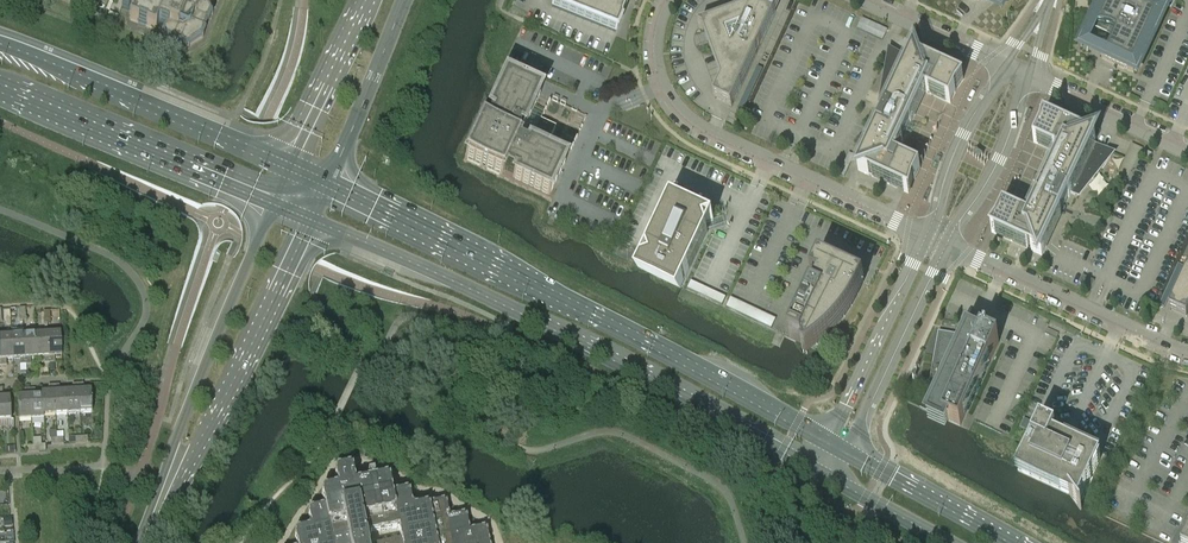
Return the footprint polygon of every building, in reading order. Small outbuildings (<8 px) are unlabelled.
[(184,0),(173,0),(173,1),(176,7),(175,8),(166,4),(168,1),(164,0),(137,0),(137,1),(134,0),(125,0),(122,7),(123,9),(129,11),(129,10),(133,11),(130,18),(131,20),(154,29),(156,29),(159,23),(166,26),(164,31),(162,31),(161,33),(164,33),(165,36),(164,38),(165,39),(167,37),(187,46),(187,48),(189,48),(188,46),(201,37),(202,38),(203,37),(202,35),(210,15),(213,14),(212,13),(210,13),(208,10),(210,8),(209,7),(207,9),(202,6),(204,0),(184,0)] [(552,7),(615,33),(627,4),(620,1),(620,0),(555,0),(552,7)] [(699,29),(704,31),(722,82),(714,99),(732,107),(781,0),(777,0),(699,29)] [(1090,26),(1092,26),(1092,23),(1109,26),(1117,30),(1104,57),(1101,55),(1100,56),(1109,61),(1116,64),(1125,68),(1133,70),(1133,69),(1136,62),(1139,64),(1140,65),(1162,16),(1161,15),(1161,16),(1158,14),(1161,7),(1162,8),(1162,7),(1147,0),(1100,0),(1097,7),(1094,15),(1092,19),(1090,26)] [(858,27),(857,29),(883,41),(888,30),(883,28),(861,18),(858,27)] [(858,170),(908,194),(920,168),(895,156),(907,132),(910,134),(914,126),(910,125),(926,92),(951,103),(959,86),(964,79),(912,55),(910,58),(893,50),(888,61),(886,66),(886,70),(885,74),(885,84),(884,92),(884,97),(885,98),(881,105),(887,108),(858,170)] [(547,201),(565,163),(550,156),(555,146),(549,143),(556,128),(541,121),(543,114),(533,110),(540,95),(502,77),(462,162),(544,200),(547,201)] [(1042,256),(1062,212),(1071,194),(1076,197),(1079,192),(1082,188),(1085,185),(1088,181),(1093,177),(1097,173),(1101,170),(1104,166),(1108,159),(1111,152),(1094,144),(1096,140),(1043,116),(1040,128),(1033,142),(1058,154),(1043,187),(1039,185),(1036,192),(1040,194),(1028,219),(1003,207),(991,232),(1042,256)] [(849,153),(839,174),(844,177),(854,155),(849,153)] [(642,263),(640,267),(638,271),(681,290),(708,233),(705,224),(713,221),(714,220),(671,200),(647,252),(650,260),(642,263)] [(812,290),(790,338),(803,344),(804,343),(806,344),(802,352),(807,354),(811,350),(814,348),(822,342),(826,338),(831,334),(834,331),(837,327),(840,323),(850,310),(858,296),(864,282),(820,261),(812,278),(819,281),(814,291),(812,290)] [(1115,275),(1136,284),(1141,271),(1120,262),(1115,275)] [(1169,310),(1186,318),(1187,315),(1187,269),(1169,310)] [(1079,283),(1091,289),(1095,281),(1083,276),(1079,283)] [(722,306),(726,298),(691,281),(687,289),(722,306)] [(731,298),(726,308),(771,329),(776,319),(731,298)] [(36,335),(37,358),(44,357),(44,363),(50,363),(48,334),(36,335)] [(48,334),(50,363),(55,363),(55,357),(62,356),(61,334),(48,334)] [(968,334),(966,340),(958,338),(940,335),(940,336),(941,336),(932,388),(931,388),(930,389),(941,394),(932,413),(928,420),(945,428),(948,421),(960,426),(999,343),(982,335),(980,339),(968,334)] [(24,336),(26,365),(31,364),(30,358),(37,358),(36,335),(24,336)] [(12,337),(13,359),(20,359),(20,365),(26,365),(24,336),(12,337)] [(13,359),(12,337),(0,337),(0,343),(1,366),(7,366),(6,360),(13,359)] [(68,414),(80,414),(78,384),(73,384),(73,391),(66,391),(68,414)] [(84,390),(84,384),(78,384),(80,414),(92,413),(91,390),(84,390)] [(55,415),(68,414),(66,391),(59,392),(59,385),(54,386),(55,415)] [(43,416),(44,416),(55,415),(54,386),(48,386),(49,392),(42,393),(42,396),(43,416)] [(0,389),(0,428),(13,427),(13,420),(11,420),(10,397),(3,398),(3,388),(0,389)] [(31,419),(29,390),(24,391),(25,397),(17,397),(19,420),(31,419)] [(44,419),(44,416),(43,416),(42,396),(35,396),(35,390),(29,390),(31,419),(44,419)] [(1035,424),(1024,419),(1020,428),(1031,433),(1035,424)] [(1037,430),(1029,447),(1018,470),(1068,494),(1080,510),(1081,509),(1079,506),(1101,459),(1054,438),(1056,433),(1041,425),(1038,430),(1037,430)] [(487,530),(485,530),(484,528),(471,531),(471,529),(469,529),(466,516),(464,517),(464,515),(451,517),(451,515),(449,516),(446,503),(444,503),(444,501),(432,504),(431,498),(425,499),(426,505),(414,507),(414,505),(412,506),(409,493),(407,493),(407,491),(394,494),(394,492),(392,492),(389,479),(387,480),(387,478),(375,480),(373,475),(368,476),(369,481),(357,484),(357,482),(355,482),(352,469),(350,470),(350,468),(336,470),(337,473),(335,473),(337,486),(335,486),(336,488),(323,491),(323,493),(321,493),(324,508),(309,511),(310,513),(308,513),(311,528),(296,531),(296,533),(294,533),(296,542),(489,542),(487,530)]
